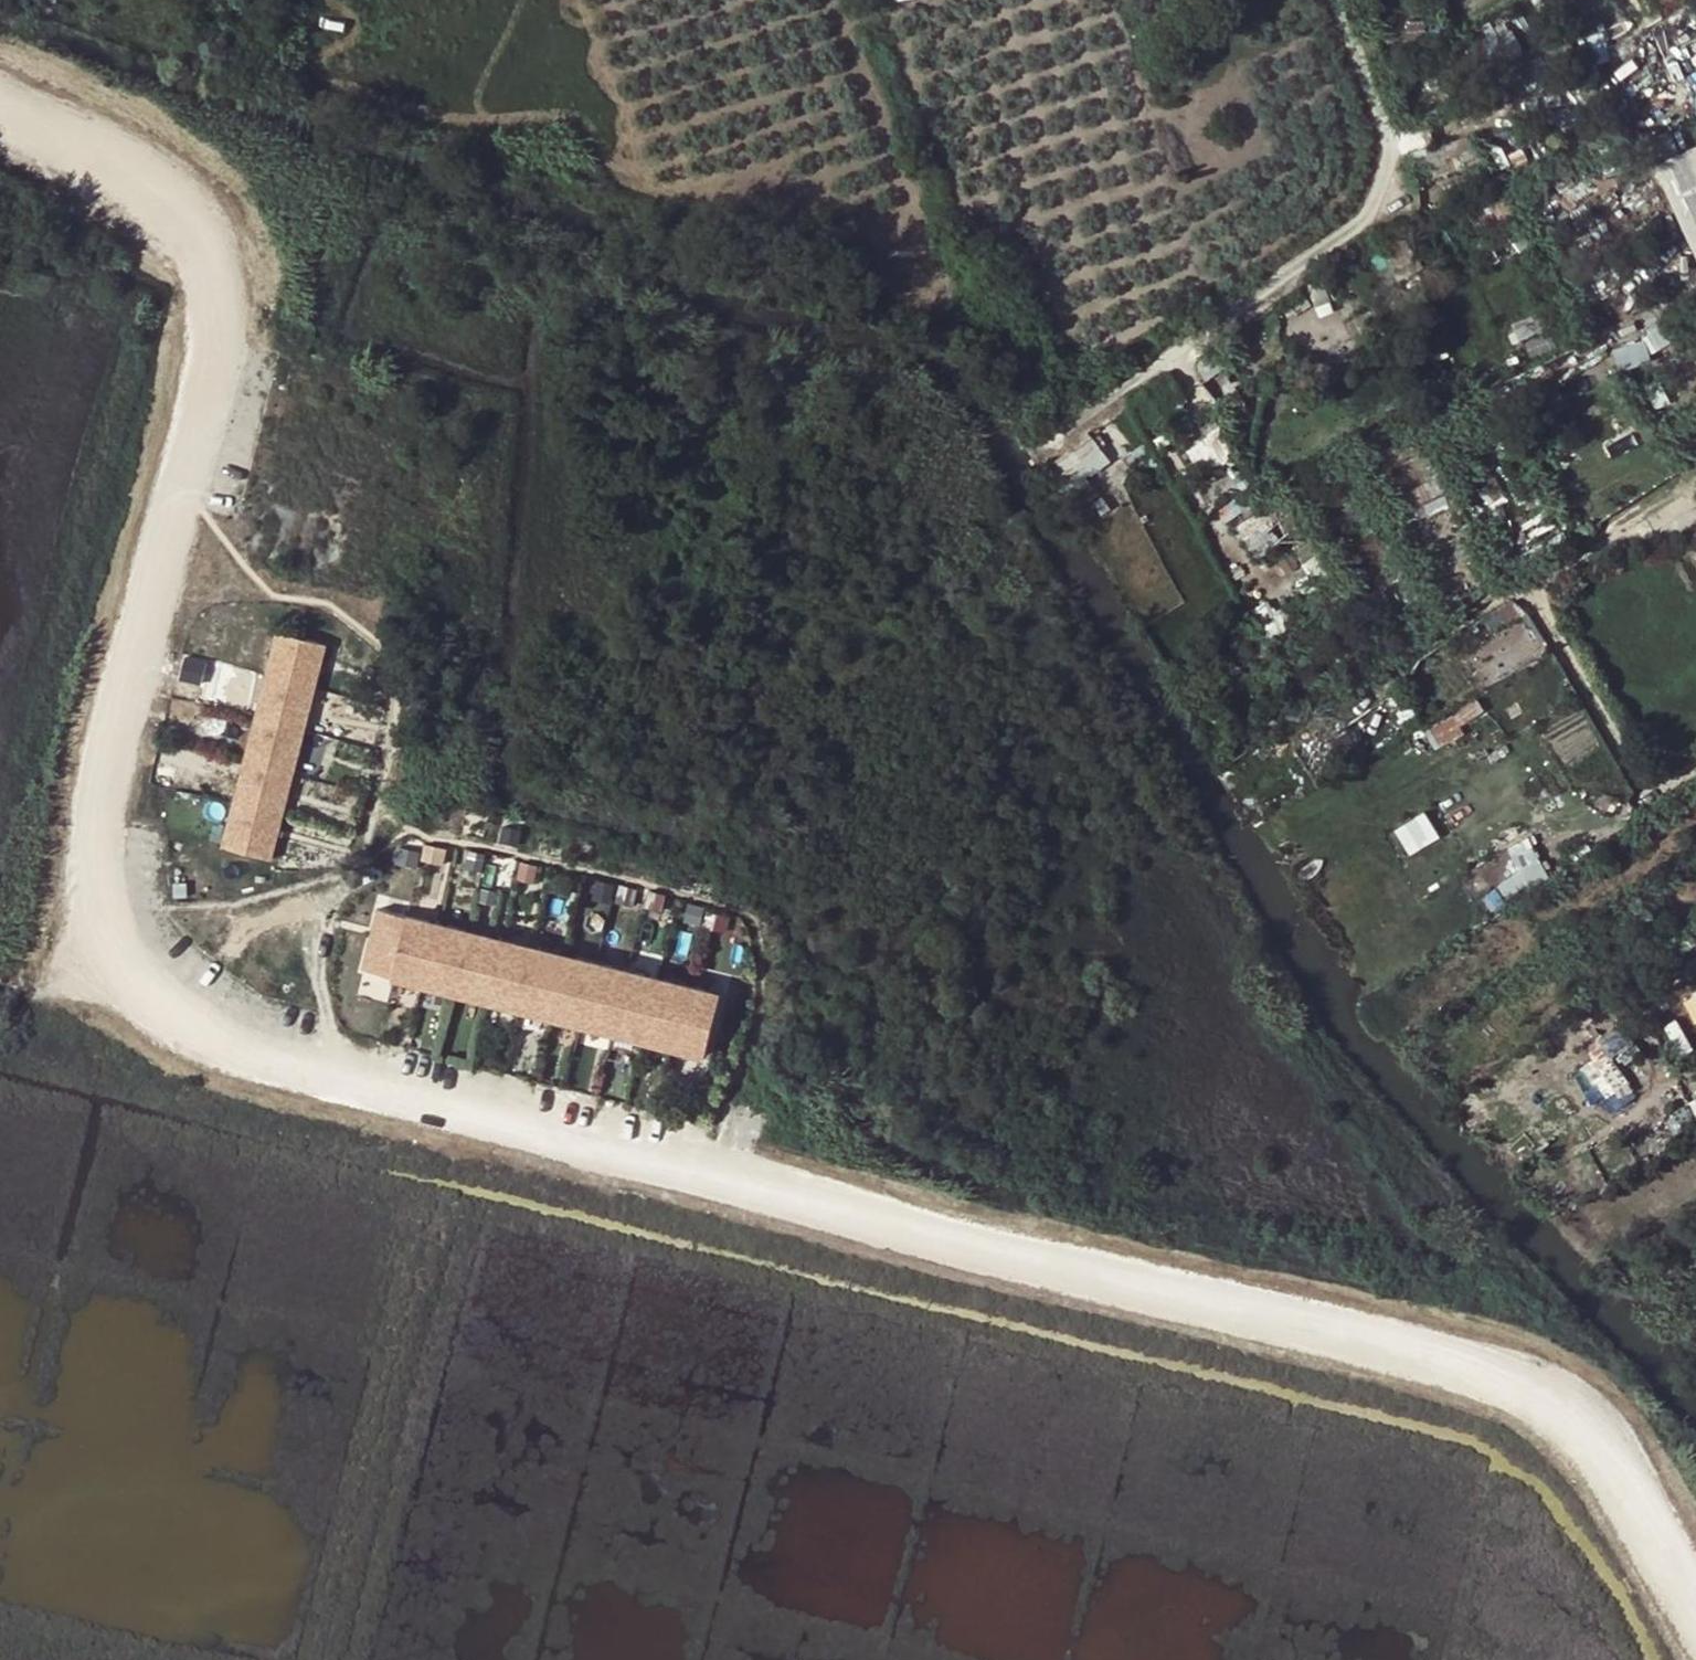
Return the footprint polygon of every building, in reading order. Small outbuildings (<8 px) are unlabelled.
[(1695,252),(1695,145),(1662,157),(1695,252)] [(1317,303),(1333,296),(1324,276),(1308,282),(1317,303)] [(1228,421),(1251,406),(1224,365),(1229,362),(1219,346),(1192,363),(1228,421)] [(1551,423),(1571,405),(1557,386),(1535,403),(1551,423)] [(1569,456),(1586,443),(1577,430),(1560,442),(1569,456)] [(1086,476),(1110,460),(1093,437),(1042,471),(1063,502),(1091,483),(1086,476)] [(1430,513),(1451,504),(1447,495),(1456,490),(1449,475),(1419,488),(1430,513)] [(326,643),(281,628),(220,842),(268,853),(326,643)] [(1412,850),(1443,837),(1432,810),(1401,823),(1412,850)] [(1534,834),(1513,843),(1525,873),(1488,888),(1493,901),(1552,878),(1534,834)] [(724,992),(379,896),(357,962),(704,1058),(724,992)] [(651,915),(626,907),(617,935),(644,940),(651,915)] [(713,929),(689,922),(680,948),(709,955),(713,929)]
